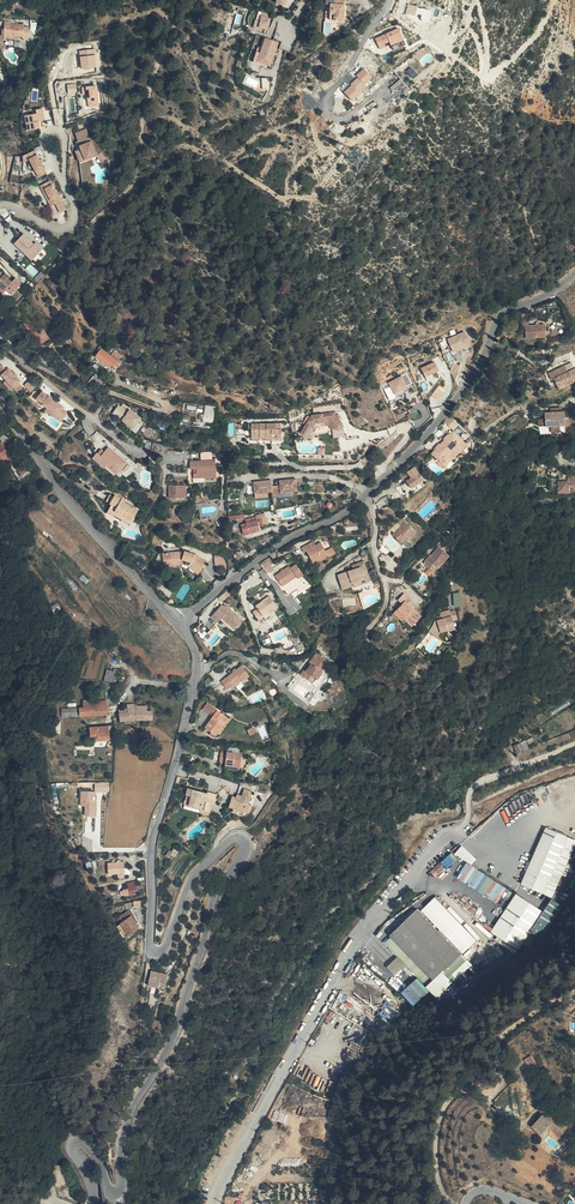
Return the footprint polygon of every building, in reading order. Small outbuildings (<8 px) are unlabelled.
[(344,0),(326,0),(326,6),(330,6),(330,20),(344,20),(344,0)] [(406,13),(416,16),(419,6),(409,3),(406,13)] [(422,8),(419,18),(429,21),(432,11),(422,8)] [(267,30),(270,15),(261,13),(259,22),(255,21),(253,29),(259,30),(259,29),(267,30)] [(3,23),(3,33),(13,33),(14,36),(22,35),(22,38),(29,37),(29,25),(23,25),(23,22),(3,23)] [(400,30),(376,38),(380,49),(386,47),(385,42),(390,41),(391,45),(404,41),(400,30)] [(266,67),(267,65),(258,63),(265,39),(263,38),(260,48),(258,47),(253,63),(266,67)] [(271,67),(278,42),(265,39),(258,63),(267,65),(271,67)] [(404,41),(391,45),(393,51),(406,46),(404,41)] [(351,100),(359,93),(356,90),(366,81),(371,76),(364,69),(356,76),(358,77),(350,84),(351,85),(344,92),(351,100)] [(356,90),(359,93),(369,84),(366,81),(356,90)] [(88,107),(100,106),(98,85),(86,86),(88,107)] [(35,114),(23,117),(27,131),(38,128),(37,122),(44,120),(41,108),(34,110),(35,114)] [(75,134),(78,142),(79,145),(84,143),(85,145),(80,148),(81,151),(75,153),(80,164),(91,159),(90,155),(95,153),(85,130),(75,134)] [(34,152),(26,157),(30,164),(34,172),(38,180),(46,175),(41,165),(39,162),(34,152)] [(101,153),(97,157),(102,163),(106,159),(101,153)] [(40,186),(42,191),(45,189),(51,200),(48,202),(51,206),(55,204),(61,201),(50,181),(40,186)] [(42,191),(48,202),(51,200),(45,189),(42,191)] [(61,201),(55,204),(61,213),(66,210),(61,201)] [(32,242),(23,234),(14,244),(26,256),(30,252),(36,258),(43,249),(36,242),(34,244),(33,246),(31,244),(32,242)] [(30,252),(26,256),(32,261),(36,258),(30,252)] [(0,280),(0,293),(2,294),(8,287),(14,293),(19,287),(13,281),(10,285),(5,281),(2,278),(0,280)] [(139,326),(133,321),(130,324),(136,329),(139,326)] [(548,338),(547,325),(531,326),(531,321),(522,321),(523,327),(527,326),(527,339),(548,338)] [(27,322),(24,327),(42,344),(48,337),(42,331),(40,333),(27,322)] [(474,345),(469,332),(452,339),(456,352),(474,345)] [(118,361),(100,350),(94,356),(113,368),(118,361)] [(44,355),(40,360),(51,367),(54,363),(44,355)] [(442,369),(438,360),(423,367),(427,376),(442,369)] [(13,368),(9,363),(7,365),(2,370),(7,375),(4,377),(11,385),(14,382),(19,388),(24,383),(19,378),(15,373),(17,371),(18,370),(15,366),(13,368)] [(568,387),(574,384),(574,375),(571,377),(570,372),(563,375),(561,368),(544,374),(547,381),(549,380),(552,388),(566,383),(568,387)] [(95,386),(103,380),(96,371),(88,376),(95,386)] [(32,387),(37,381),(31,374),(25,379),(32,387)] [(406,375),(381,385),(387,399),(406,391),(405,388),(411,386),(406,375)] [(553,392),(568,387),(566,383),(552,388),(553,392)] [(42,397),(48,390),(43,386),(37,394),(42,397)] [(437,386),(432,393),(439,398),(444,391),(437,386)] [(64,402),(50,391),(49,391),(44,399),(43,399),(48,403),(57,410),(63,403),(64,402)] [(57,410),(48,403),(46,405),(61,416),(68,407),(63,403),(57,410)] [(205,405),(203,421),(212,422),(215,407),(205,405)] [(113,417),(134,431),(141,421),(130,414),(128,416),(118,409),(113,417)] [(299,432),(305,437),(314,423),(329,421),(334,427),(333,428),(334,434),(342,433),(342,425),(334,415),(334,412),(309,414),(306,414),(302,421),(305,423),(299,432)] [(464,422),(457,413),(455,414),(458,419),(462,424),(464,422)] [(547,416),(547,429),(568,429),(568,416),(547,416)] [(458,419),(453,423),(458,428),(462,424),(458,419)] [(314,423),(305,437),(308,438),(316,426),(327,425),(331,430),(333,428),(334,427),(329,421),(314,423)] [(250,436),(257,436),(257,433),(264,434),(264,438),(270,438),(270,444),(280,444),(280,422),(250,422),(250,436)] [(446,462),(447,463),(453,456),(456,459),(465,450),(463,448),(469,442),(458,429),(435,451),(443,459),(446,462)] [(153,442),(145,441),(143,449),(151,451),(153,442)] [(164,445),(153,442),(151,451),(162,453),(164,445)] [(472,444),(469,442),(463,448),(465,450),(472,444)] [(13,445),(9,448),(5,444),(0,448),(0,456),(7,465),(12,461),(15,464),(24,457),(13,445)] [(101,463),(106,462),(116,471),(121,465),(125,460),(107,444),(103,449),(99,453),(96,451),(95,450),(91,455),(101,463)] [(22,463),(31,473),(39,466),(29,456),(22,463)] [(453,456),(447,463),(449,465),(456,459),(453,456)] [(193,469),(194,475),(205,474),(205,471),(217,471),(216,457),(191,459),(191,465),(195,465),(198,465),(198,470),(195,469),(193,469)] [(129,462),(125,460),(121,465),(124,468),(129,462)] [(409,475),(413,482),(426,474),(418,461),(410,465),(414,472),(409,475)] [(293,477),(283,478),(281,478),(282,479),(278,479),(277,478),(275,478),(276,484),(267,484),(267,478),(262,478),(262,479),(257,480),(257,478),(250,479),(250,490),(263,489),(268,489),(268,490),(276,489),(276,492),(285,492),(285,495),(288,495),(288,490),(293,490),(293,477)] [(184,496),(184,482),(170,482),(170,495),(184,496)] [(559,493),(569,494),(574,492),(574,485),(568,486),(568,483),(558,483),(559,493)] [(111,516),(111,515),(113,512),(131,520),(136,507),(122,501),(123,497),(117,495),(116,496),(111,494),(107,503),(108,503),(104,513),(111,516)] [(113,512),(111,515),(129,523),(131,520),(113,512)] [(405,534),(408,536),(415,529),(400,516),(396,521),(399,524),(391,532),(399,539),(405,534)] [(243,532),(263,531),(263,526),(262,520),(256,521),(253,521),(253,517),(242,518),(243,532)] [(322,552),(333,545),(326,534),(321,536),(317,539),(315,536),(314,535),(307,539),(309,544),(311,542),(318,554),(322,552)] [(399,539),(402,543),(408,536),(405,534),(399,539)] [(335,549),(333,545),(322,552),(324,555),(335,549)] [(198,572),(202,568),(209,561),(198,552),(185,548),(165,549),(165,553),(165,557),(173,557),(173,563),(185,562),(198,572)] [(163,563),(173,563),(173,557),(165,557),(165,553),(165,549),(162,549),(163,552),(163,563)] [(425,562),(435,573),(448,560),(437,550),(430,558),(429,557),(425,562)] [(215,567),(226,567),(226,555),(215,555),(215,567)] [(272,563),(269,558),(259,565),(262,570),(272,563)] [(353,586),(354,588),(371,583),(364,562),(352,565),(354,570),(362,568),(364,579),(352,583),(353,586)] [(291,567),(283,571),(276,576),(283,587),(298,578),(299,580),(305,576),(298,564),(292,568),(291,567)] [(276,576),(283,571),(281,568),(274,572),(276,576)] [(341,590),(353,586),(352,583),(364,579),(362,568),(354,570),(336,574),(341,590)] [(226,593),(221,594),(223,598),(232,593),(230,589),(226,593)] [(395,605),(400,611),(410,604),(406,600),(409,597),(402,590),(396,595),(400,600),(395,605)] [(253,607),(256,611),(258,616),(263,613),(273,606),(277,603),(274,598),(270,592),(254,602),(256,605),(253,607)] [(58,602),(53,605),(56,610),(61,607),(58,602)] [(224,604),(213,614),(218,621),(221,619),(232,631),(241,623),(224,604)] [(400,611),(398,612),(408,623),(418,613),(410,604),(400,611)] [(274,608),(273,606),(263,613),(265,615),(274,608)] [(264,615),(266,619),(278,614),(276,609),(264,615)] [(446,611),(446,614),(447,617),(436,617),(431,618),(432,628),(440,627),(441,630),(448,629),(447,622),(453,621),(452,611),(446,611)] [(218,621),(213,614),(210,617),(216,623),(218,621)] [(208,620),(203,624),(209,630),(213,627),(208,620)] [(209,630),(203,624),(198,627),(196,629),(199,633),(202,631),(205,634),(209,630)] [(332,664),(328,661),(330,656),(331,653),(322,646),(308,665),(310,666),(306,671),(320,680),(325,672),(325,671),(332,664)] [(228,688),(233,684),(241,678),(243,680),(243,681),(251,675),(242,665),(222,681),(228,688)] [(106,669),(105,680),(117,682),(119,671),(106,669)] [(241,678),(233,684),(235,686),(243,680),(241,678)] [(75,709),(73,709),(66,709),(58,710),(59,719),(104,716),(103,702),(80,703),(80,709),(76,710),(75,709)] [(213,708),(215,706),(209,702),(204,708),(210,712),(213,708)] [(120,721),(136,720),(136,707),(136,706),(121,707),(121,714),(119,714),(120,721)] [(136,707),(136,720),(152,721),(154,713),(148,713),(148,708),(136,707)] [(206,726),(218,735),(230,718),(219,710),(206,726)] [(94,734),(95,738),(96,743),(108,741),(105,728),(94,729),(94,734)] [(515,747),(517,754),(524,753),(525,752),(523,746),(522,744),(515,747)] [(523,746),(525,752),(531,750),(529,744),(523,746)] [(223,762),(223,763),(228,763),(228,765),(239,766),(240,767),(244,762),(244,756),(239,756),(240,753),(224,751),(224,753),(218,752),(217,761),(223,762)] [(96,792),(110,791),(109,781),(95,782),(96,792)] [(209,804),(211,805),(214,795),(205,792),(205,794),(185,788),(183,794),(185,794),(182,805),(198,809),(196,815),(205,818),(209,804)] [(239,795),(237,795),(236,798),(233,797),(229,796),(226,806),(230,807),(229,811),(241,813),(242,811),(247,812),(249,803),(247,803),(250,790),(241,788),(239,795)] [(81,791),(81,805),(85,805),(85,816),(97,816),(96,790),(81,791)] [(508,826),(502,821),(498,826),(503,831),(508,826)] [(547,828),(544,834),(558,841),(561,834),(547,828)] [(560,843),(537,833),(513,888),(535,898),(560,843)] [(470,865),(477,858),(463,845),(456,851),(470,865)] [(493,859),(486,872),(500,879),(507,866),(493,859)] [(456,876),(498,901),(502,895),(508,899),(513,890),(465,861),(456,876)] [(123,864),(119,864),(110,865),(111,876),(120,875),(127,875),(126,863),(123,864)] [(436,875),(431,870),(422,877),(428,883),(436,875)] [(138,883),(130,885),(130,890),(131,892),(136,892),(139,891),(138,883)] [(422,909),(463,953),(480,937),(466,921),(464,923),(438,894),(422,909)] [(507,900),(482,938),(508,956),(534,918),(507,900)] [(123,931),(127,937),(139,928),(131,918),(134,916),(130,911),(119,919),(122,923),(117,927),(121,932),(123,931)] [(464,968),(410,913),(384,938),(386,941),(379,947),(420,989),(427,982),(428,984),(438,994),(464,968)] [(389,957),(383,960),(386,966),(392,962),(389,957)] [(165,989),(168,974),(152,970),(149,985),(165,989)] [(400,988),(391,986),(389,992),(398,995),(400,988)] [(346,1073),(354,1057),(342,1051),(334,1067),(346,1073)] [(531,1071),(539,1067),(532,1054),(525,1058),(531,1071)] [(513,1109),(502,1101),(496,1109),(495,1109),(506,1117),(508,1117),(514,1121),(526,1106),(525,1104),(527,1101),(525,1100),(523,1102),(521,1100),(513,1109)] [(539,1122),(537,1120),(529,1128),(539,1137),(547,1129),(551,1124),(561,1134),(567,1127),(549,1111),(542,1118),(543,1118),(539,1122)] [(551,1124),(547,1129),(558,1138),(561,1134),(551,1124)]
